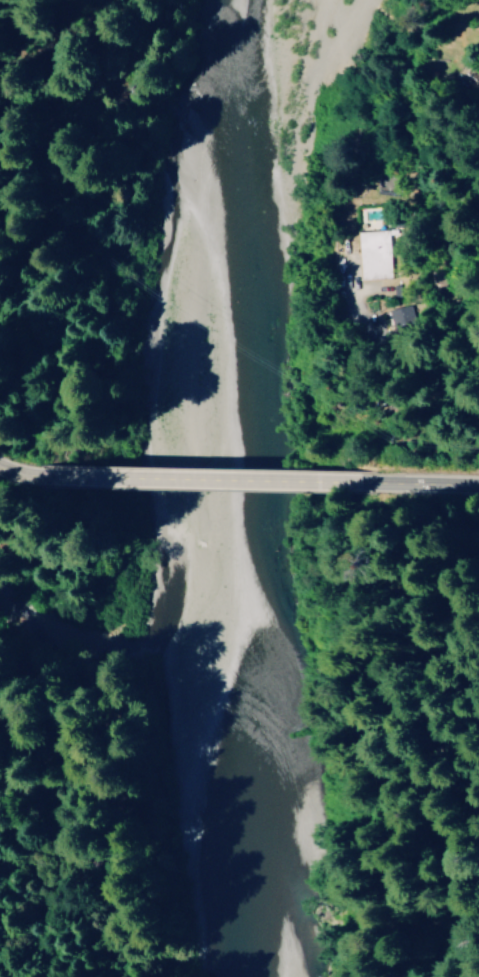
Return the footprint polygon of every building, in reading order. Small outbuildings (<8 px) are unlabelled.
[(390,279),(388,232),(360,233),(362,280),(390,279)]
